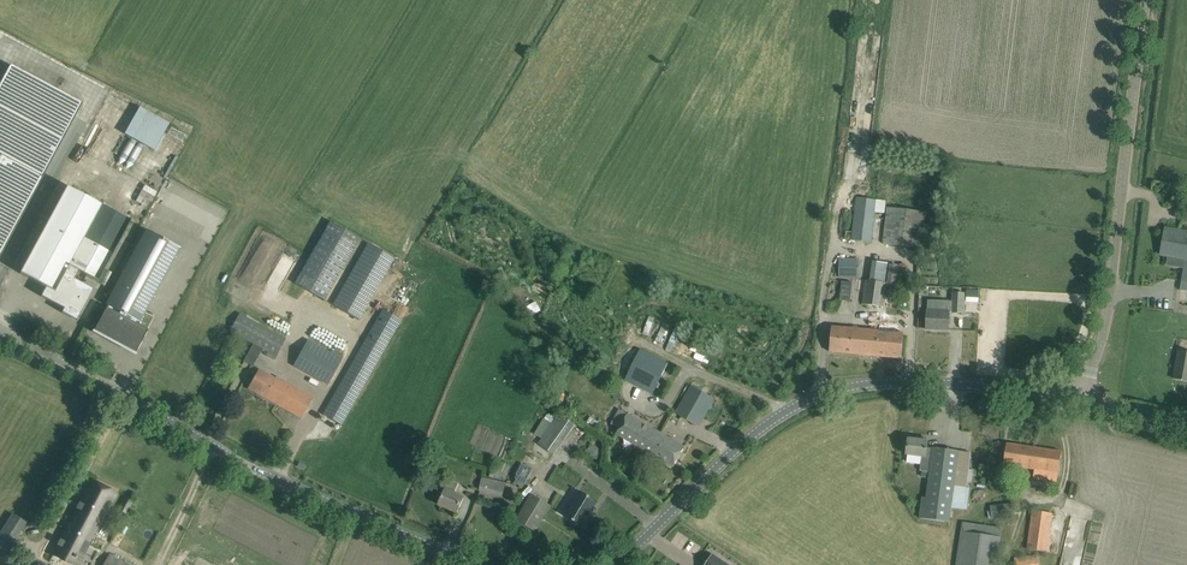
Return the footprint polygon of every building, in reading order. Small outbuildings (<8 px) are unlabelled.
[(5,73),(0,83),(0,257),(82,105),(10,66),(5,73)] [(135,106),(121,135),(159,154),(166,140),(160,137),(167,122),(135,106)] [(132,167),(141,145),(127,139),(117,161),(132,167)] [(143,185),(136,195),(150,203),(156,193),(143,185)] [(131,221),(67,187),(20,274),(46,288),(41,297),(79,317),(93,290),(74,280),(78,272),(98,282),(131,221)] [(852,241),(871,243),(877,199),(858,197),(852,241)] [(883,244),(921,248),(925,212),(888,207),(887,207),(883,244)] [(329,221),(295,284),(325,300),(360,239),(329,221)] [(1175,257),(1173,267),(1183,269),(1179,290),(1186,291),(1186,232),(1165,228),(1160,254),(1175,257)] [(180,248),(147,230),(106,305),(109,307),(97,327),(117,338),(118,337),(122,340),(137,349),(154,318),(144,313),(180,248)] [(358,319),(393,257),(368,242),(332,304),(358,319)] [(839,278),(858,278),(858,258),(839,258),(839,278)] [(872,261),(870,280),(866,279),(863,304),(882,306),(888,263),(872,261)] [(921,261),(921,269),(935,270),(936,262),(921,261)] [(840,300),(850,301),(853,282),(842,281),(840,300)] [(977,298),(977,289),(965,289),(965,297),(977,298)] [(928,300),(926,329),(948,330),(949,312),(963,313),(964,294),(953,293),(953,301),(928,300)] [(323,415),(342,426),(382,355),(401,320),(382,309),(363,344),(323,415)] [(285,339),(240,313),(229,332),(253,345),(244,361),(252,366),(262,349),(267,352),(266,355),(273,360),(285,339)] [(904,333),(831,326),(829,352),(902,358),(904,333)] [(1157,334),(1154,350),(1168,353),(1171,337),(1157,334)] [(322,382),(322,381),(327,384),(326,385),(328,386),(343,359),(308,339),(292,366),(322,382)] [(637,348),(622,380),(651,393),(666,362),(637,348)] [(1173,379),(1186,381),(1186,352),(1178,350),(1173,379)] [(259,369),(254,378),(248,389),(301,419),(314,397),(277,376),(276,379),(259,369)] [(675,412),(687,420),(698,426),(713,399),(690,386),(675,412)] [(534,434),(541,438),(537,443),(554,455),(575,424),(559,413),(555,418),(549,414),(534,434)] [(616,434),(663,461),(673,467),(685,447),(628,414),(616,434)] [(920,519),(949,523),(951,508),(967,510),(970,488),(966,487),(971,453),(933,448),(927,448),(927,441),(920,440),(920,437),(906,436),(904,448),(907,448),(906,455),(924,457),(922,472),(929,473),(926,499),(922,498),(920,519)] [(1007,443),(1005,455),(1003,464),(1034,469),(1033,478),(1057,481),(1061,452),(1007,443)] [(515,483),(523,487),(529,472),(522,468),(515,483)] [(505,483),(482,477),(479,490),(502,496),(505,483)] [(450,480),(444,494),(439,505),(457,513),(464,498),(455,494),(460,484),(450,480)] [(116,494),(92,482),(55,554),(76,564),(81,554),(84,556),(104,516),(105,517),(116,494)] [(580,491),(565,516),(582,527),(588,517),(589,518),(594,511),(592,510),(598,502),(580,491)] [(516,519),(535,531),(550,506),(532,494),(516,519)] [(126,513),(132,502),(125,498),(119,509),(126,513)] [(992,519),(992,520),(1016,517),(1014,502),(990,505),(991,511),(992,519)] [(1031,510),(1027,550),(1048,552),(1053,513),(1031,510)] [(0,533),(0,547),(9,552),(27,522),(12,513),(0,533)] [(1076,543),(1081,518),(1070,516),(1065,541),(1076,543)] [(1003,527),(962,522),(956,564),(997,564),(1003,527)] [(712,553),(703,564),(729,564),(712,553)] [(110,554),(103,564),(129,564),(110,554)] [(1015,564),(1038,564),(1037,554),(1014,558),(1015,564)]
